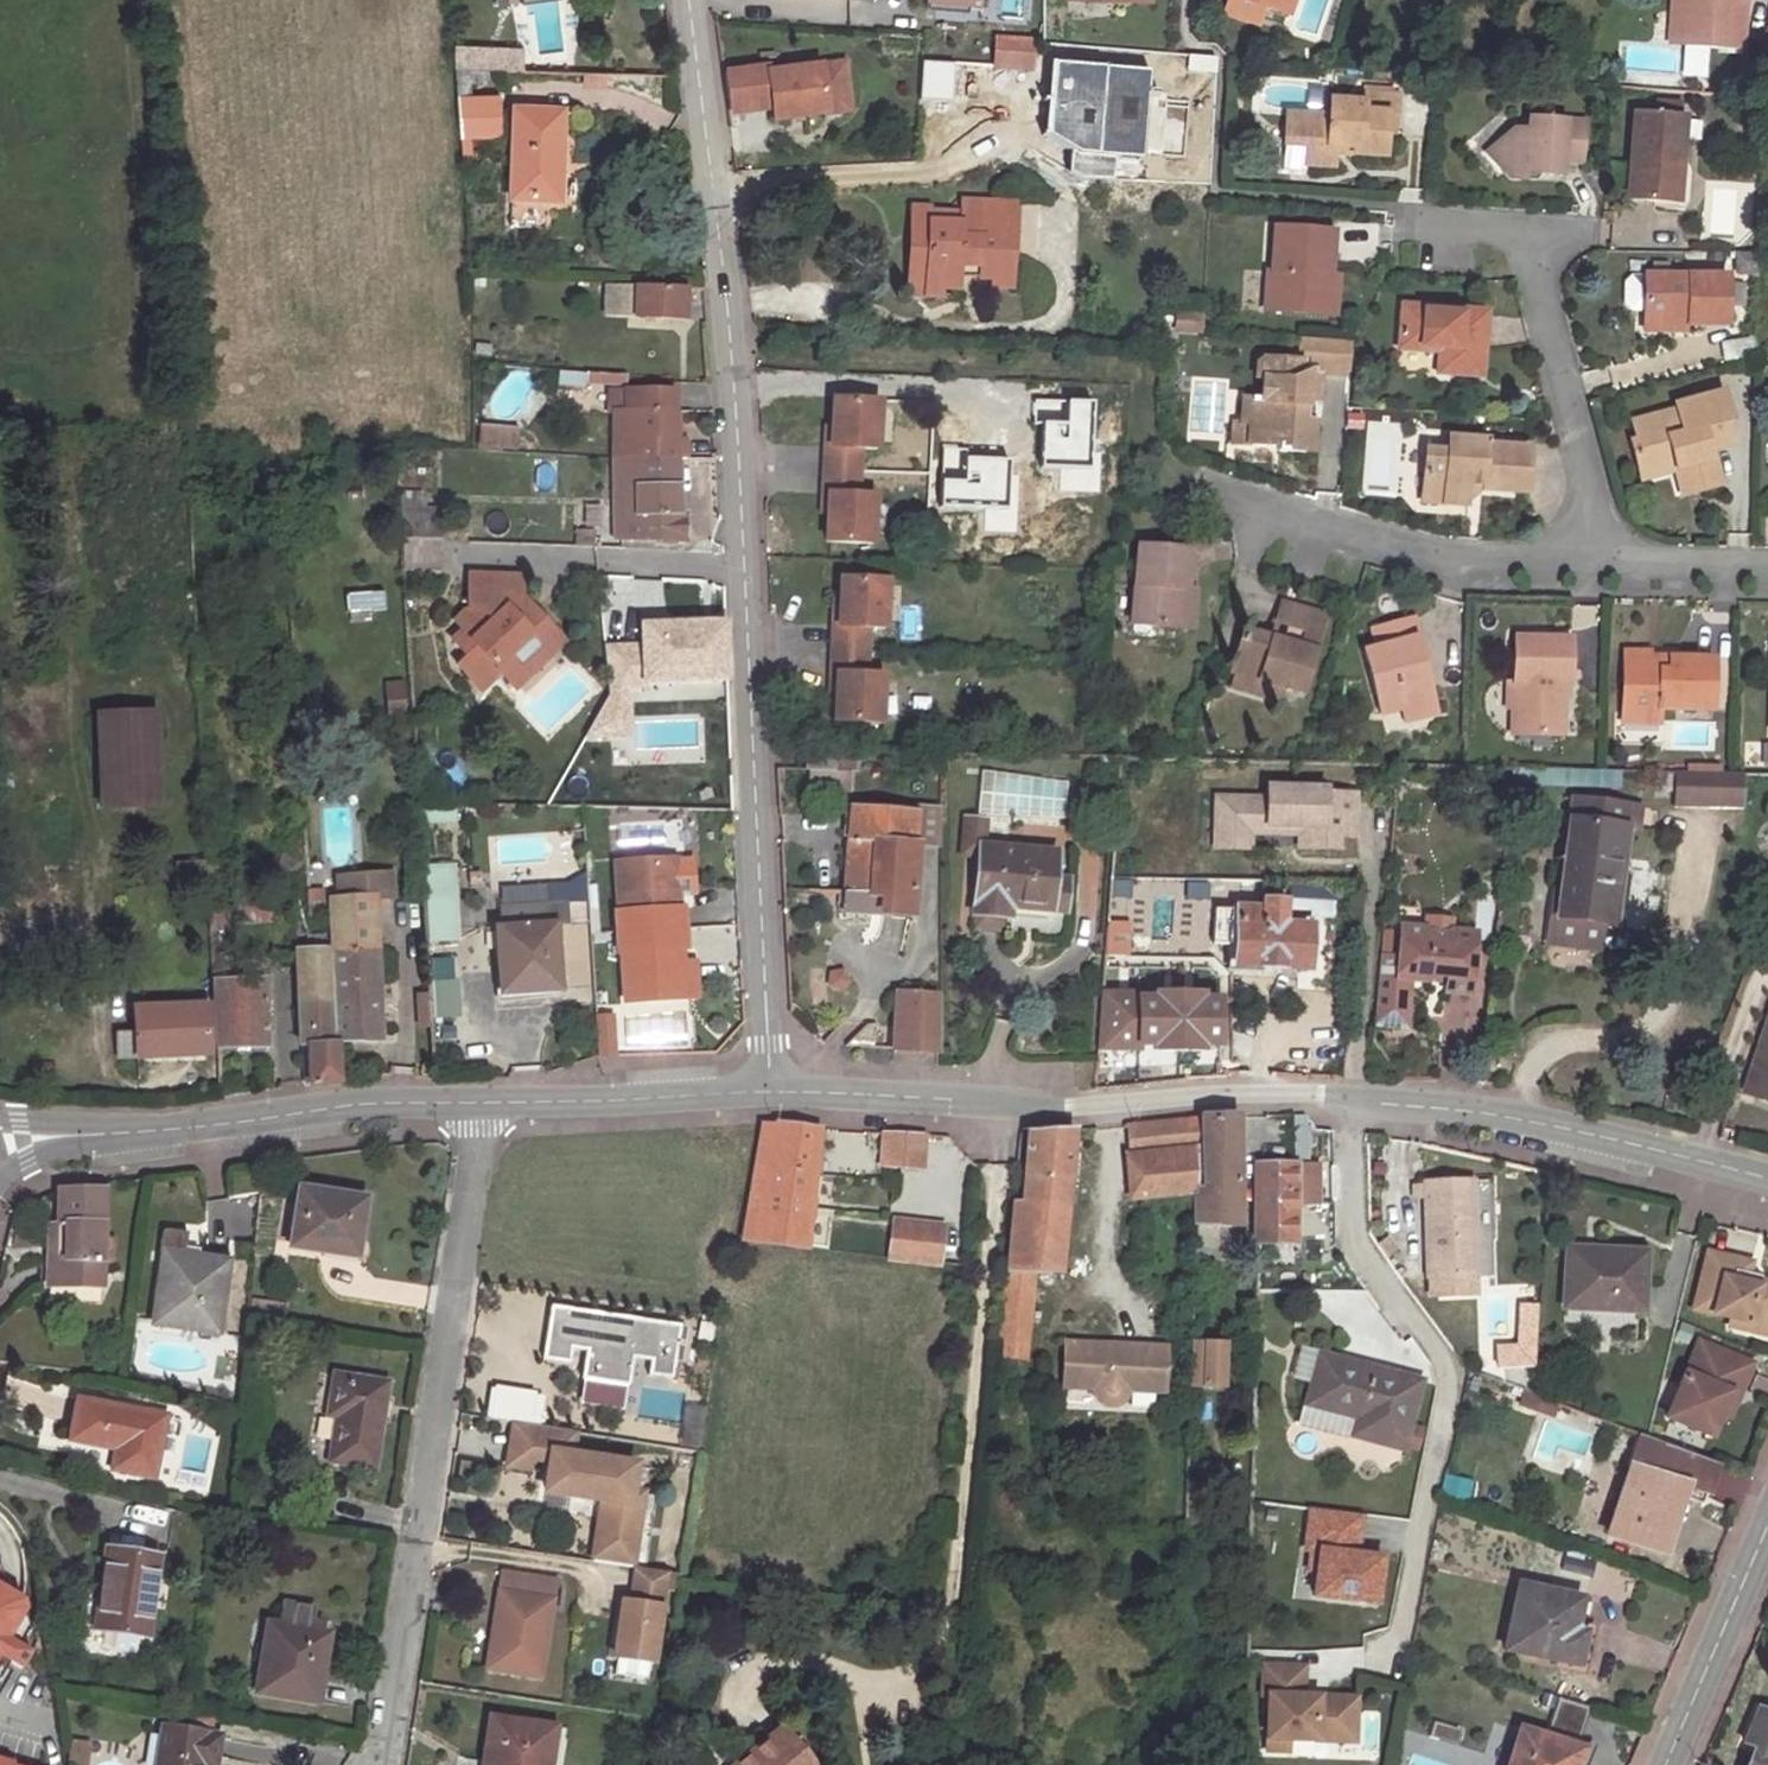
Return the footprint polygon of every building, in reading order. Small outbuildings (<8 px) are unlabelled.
[(924,9),(966,12),(967,0),(925,0),(924,9)] [(1258,4),(1246,0),(1232,0),(1229,8),(1254,17),(1258,4)] [(1258,4),(1286,14),(1291,0),(1246,0),(1258,4)] [(1681,43),(1684,0),(1671,0),(1668,41),(1681,43)] [(1734,4),(1734,0),(1684,0),(1681,43),(1746,48),(1747,36),(1731,35),(1734,4)] [(1749,5),(1734,4),(1731,35),(1747,36),(1749,5)] [(1032,42),(995,39),(992,67),(1030,70),(1032,42)] [(458,48),(458,68),(469,68),(491,69),(539,71),(540,60),(519,58),(519,51),(458,48)] [(767,69),(723,74),(728,112),(770,106),(772,121),(825,114),(823,97),(847,94),(843,64),(768,74),(767,69)] [(469,68),(458,68),(459,96),(469,95),(469,80),(469,68)] [(491,69),(469,68),(469,80),(492,81),(491,69)] [(1360,112),(1328,110),(1327,117),(1286,114),(1281,171),(1303,173),(1304,166),(1332,168),(1334,152),(1334,145),(1351,146),(1351,154),(1383,156),(1385,133),(1393,133),(1395,96),(1361,93),(1360,102),(1360,112)] [(469,95),(459,96),(458,96),(461,133),(467,133),(498,131),(496,94),(469,95)] [(823,97),(825,114),(849,111),(847,94),(823,97)] [(1329,100),(1328,110),(1360,112),(1360,102),(1329,100)] [(514,112),(511,199),(558,202),(561,115),(514,112)] [(1666,173),(1680,174),(1684,117),(1632,113),(1626,198),(1664,201),(1666,173)] [(1580,122),(1526,118),(1525,131),(1512,130),(1486,151),(1509,179),(1524,180),(1525,172),(1560,175),(1562,159),(1578,161),(1580,122)] [(467,133),(461,133),(463,158),(469,158),(467,133)] [(1334,152),(1351,154),(1351,146),(1334,145),(1334,152)] [(1676,200),(1680,174),(1666,173),(1664,201),(1676,200)] [(959,224),(928,222),(927,252),(909,251),(908,280),(927,281),(928,289),(959,291),(959,280),(960,269),(977,270),(978,280),(990,280),(1010,281),(1012,226),(972,224),(973,203),(960,203),(959,224)] [(1013,205),(973,203),(972,224),(1012,226),(1013,205)] [(927,252),(928,222),(929,208),(910,207),(909,251),(927,252)] [(1332,233),(1274,229),(1271,272),(1265,272),(1263,310),(1334,315),(1336,277),(1328,276),(1332,233)] [(959,280),(978,280),(977,270),(960,269),(959,280)] [(1642,322),(1685,321),(1726,322),(1726,276),(1643,276),(1642,322)] [(927,297),(928,289),(927,281),(908,280),(907,295),(927,297)] [(1009,288),(1010,281),(990,280),(989,288),(1009,288)] [(684,289),(608,287),(606,315),(682,316),(684,289)] [(1438,345),(1438,350),(1436,371),(1478,374),(1484,314),(1402,308),(1398,347),(1427,349),(1427,344),(1438,345)] [(1202,313),(1177,311),(1176,331),(1201,332),(1202,313)] [(1684,330),(1685,321),(1642,322),(1642,329),(1684,330)] [(1299,336),(1297,362),(1264,359),(1258,364),(1257,378),(1263,378),(1261,399),(1244,397),(1242,423),(1250,424),(1248,442),(1278,445),(1278,448),(1309,452),(1312,420),(1302,420),(1303,404),(1314,398),(1315,383),(1309,376),(1315,371),(1349,373),(1351,340),(1299,336)] [(491,344),(475,343),(474,354),(490,355),(491,344)] [(614,374),(585,370),(584,378),(614,382),(614,374)] [(626,375),(614,374),(614,382),(627,383),(626,375)] [(673,390),(626,391),(627,412),(674,411),(673,390)] [(614,412),(614,458),(675,458),(686,458),(686,438),(675,437),(674,411),(627,412),(626,391),(610,391),(610,412),(614,412)] [(1685,457),(1694,491),(1720,483),(1711,449),(1730,444),(1723,420),(1728,418),(1721,392),(1673,405),(1674,410),(1631,423),(1636,440),(1629,443),(1637,470),(1685,457)] [(1312,420),(1314,398),(1303,404),(1302,420),(1312,420)] [(824,446),(822,470),(859,472),(860,448),(875,449),(878,401),(832,399),(832,427),(830,446),(824,446)] [(824,427),(824,446),(830,446),(832,427),(824,427)] [(518,431),(494,430),(492,447),(517,448),(518,431)] [(1481,485),(1481,490),(1523,493),(1528,448),(1484,445),(1485,440),(1449,437),(1447,451),(1426,450),(1421,501),(1465,505),(1467,489),(1467,484),(1481,485)] [(1680,494),(1694,491),(1685,457),(1637,470),(1640,480),(1673,470),(1680,494)] [(675,458),(614,458),(615,535),(683,539),(683,514),(677,513),(675,458)] [(859,472),(822,470),(821,494),(828,493),(827,512),(826,539),(871,542),(873,497),(857,496),(859,472)] [(420,495),(400,494),(402,539),(439,540),(440,511),(419,510),(420,495)] [(574,531),(574,546),(594,547),(594,532),(574,531)] [(439,540),(402,539),(403,558),(438,559),(439,540)] [(1182,626),(1185,590),(1188,552),(1138,548),(1131,622),(1182,626)] [(438,559),(403,558),(403,568),(438,568),(438,559)] [(520,579),(470,577),(467,608),(456,620),(463,629),(452,640),(465,653),(452,667),(475,689),(493,671),(506,683),(541,650),(546,656),(560,640),(538,617),(533,623),(526,622),(518,614),(519,595),(520,579)] [(832,626),(832,651),(867,652),(868,627),(884,627),(886,581),(840,579),(840,606),(839,626),(832,626)] [(1193,591),(1185,590),(1182,626),(1191,627),(1193,591)] [(538,617),(519,595),(518,614),(526,622),(533,623),(538,617)] [(1236,674),(1282,687),(1299,693),(1324,616),(1280,602),(1273,623),(1282,625),(1277,639),(1274,649),(1265,647),(1267,637),(1243,630),(1230,672),(1236,674)] [(1416,702),(1430,699),(1413,638),(1412,638),(1407,620),(1378,627),(1382,645),(1362,650),(1378,712),(1398,707),(1401,706),(1405,709),(1414,707),(1416,702)] [(725,681),(723,624),(640,627),(641,646),(604,648),(607,688),(643,688),(643,683),(725,681)] [(1519,683),(1519,733),(1561,735),(1563,685),(1568,685),(1570,638),(1515,636),(1513,683),(1519,683)] [(1277,639),(1267,637),(1265,647),(1274,649),(1277,639)] [(1647,663),(1648,655),(1648,650),(1623,650),(1621,707),(1658,707),(1711,709),(1713,657),(1672,656),(1671,663),(1647,663)] [(867,652),(832,651),(831,674),(838,675),(837,692),(836,720),(879,722),(881,676),(866,675),(867,652)] [(1672,656),(1648,655),(1647,663),(1671,663),(1672,656)] [(838,675),(831,674),(829,692),(837,692),(838,675)] [(1277,701),(1282,687),(1236,674),(1232,688),(1277,701)] [(401,681),(383,684),(388,720),(405,718),(401,681)] [(1510,733),(1519,733),(1519,683),(1513,683),(1505,683),(1504,708),(1511,709),(1510,733)] [(288,692),(264,695),(265,709),(289,705),(288,692)] [(1434,713),(1430,699),(1416,702),(1414,707),(1405,709),(1401,706),(1398,707),(1402,723),(1434,713)] [(1659,723),(1658,707),(1621,707),(1621,723),(1659,723)] [(158,713),(97,716),(101,805),(162,803),(158,713)] [(1619,729),(1619,740),(1656,741),(1656,729),(1619,729)] [(55,747),(38,748),(39,762),(56,761),(55,747)] [(856,751),(835,751),(835,771),(809,770),(808,792),(846,793),(846,772),(855,772),(856,751)] [(8,768),(0,768),(1,786),(9,785),(8,768)] [(1597,770),(1580,769),(1579,782),(1612,784),(1612,770),(1597,770)] [(1734,774),(1676,772),(1674,804),(1738,806),(1740,805),(1740,774),(1734,774)] [(1353,835),(1354,791),(1324,791),(1324,787),(1266,785),(1266,797),(1216,796),(1214,846),(1241,847),(1242,824),(1299,825),(1299,832),(1298,846),(1336,847),(1336,835),(1353,835)] [(1625,831),(1629,806),(1573,798),(1557,916),(1600,922),(1605,922),(1610,891),(1601,890),(1604,870),(1620,872),(1625,831)] [(882,812),(883,804),(852,801),(851,809),(882,812)] [(939,848),(939,808),(883,804),(882,812),(851,809),(846,893),(882,896),(881,915),(908,917),(911,917),(915,846),(939,848)] [(1639,808),(1629,806),(1625,831),(1636,832),(1639,808)] [(419,817),(422,868),(453,866),(450,818),(419,817)] [(985,821),(963,820),(962,845),(982,847),(985,821)] [(1242,824),(1241,847),(1248,847),(1248,831),(1299,832),(1299,825),(1242,824)] [(1055,853),(982,847),(962,845),(961,854),(978,856),(974,914),(1004,917),(1009,917),(1010,906),(1061,911),(1063,879),(1053,878),(1055,853)] [(279,871),(306,870),(305,853),(278,854),(279,871)] [(676,892),(674,860),(614,864),(617,910),(615,910),(617,951),(620,951),(624,999),(682,996),(681,965),(680,954),(682,953),(679,904),(677,904),(676,892)] [(686,860),(674,860),(676,892),(688,891),(686,860)] [(422,868),(424,898),(455,896),(453,866),(422,868)] [(1623,873),(1620,872),(1604,870),(1601,890),(1610,891),(1605,922),(1616,924),(1623,873)] [(337,879),(339,899),(371,897),(390,895),(386,875),(337,879)] [(546,885),(548,906),(565,905),(564,884),(546,885)] [(499,888),(500,909),(548,906),(546,885),(500,888),(499,888)] [(307,894),(307,901),(316,901),(315,893),(307,894)] [(882,896),(846,893),(845,912),(881,915),(882,896)] [(238,910),(264,908),(264,895),(236,897),(236,910),(238,910)] [(455,896),(424,898),(426,942),(457,939),(455,896)] [(339,899),(329,900),(330,916),(331,933),(316,935),(317,950),(332,950),(334,999),(337,1042),(379,1040),(371,897),(339,899)] [(307,901),(308,917),(330,916),(329,900),(316,901),(307,901)] [(1305,970),(1308,925),(1282,923),(1284,902),(1261,901),(1261,907),(1236,906),(1236,910),(1214,908),(1212,943),(1234,944),(1233,967),(1305,970)] [(565,905),(548,906),(500,909),(501,927),(495,927),(499,993),(557,990),(554,924),(566,923),(565,905)] [(273,907),(264,908),(238,910),(239,926),(273,923),(273,907)] [(1003,928),(1004,917),(974,914),(973,926),(1003,928)] [(1600,922),(1557,916),(1553,942),(1597,948),(1600,922)] [(1107,922),(1106,956),(1131,956),(1132,922),(1107,922)] [(1397,955),(1396,960),(1410,961),(1409,978),(1432,980),(1438,972),(1445,973),(1443,989),(1468,990),(1473,931),(1449,929),(1448,934),(1424,931),(1425,927),(1399,925),(1397,955)] [(317,950),(310,950),(301,951),(304,1000),(334,999),(332,950),(317,950)] [(1396,960),(1397,955),(1379,954),(1373,1022),(1405,1025),(1409,978),(1410,961),(1396,960)] [(218,955),(211,955),(211,972),(219,972),(218,955)] [(457,961),(433,961),(433,1020),(457,1020),(457,961)] [(693,964),(681,965),(682,996),(695,995),(693,964)] [(219,972),(211,972),(211,982),(215,981),(263,980),(262,970),(219,972)] [(263,980),(215,981),(218,1045),(265,1044),(263,980)] [(69,991),(53,992),(53,1006),(69,1006),(69,991)] [(430,1021),(428,993),(417,993),(418,1022),(430,1021)] [(1118,997),(1099,997),(1095,1050),(1135,1050),(1135,1045),(1154,1045),(1154,1050),(1200,1051),(1200,1045),(1218,1045),(1219,999),(1200,999),(1200,994),(1155,993),(1154,999),(1136,998),(1136,993),(1118,993),(1118,997)] [(940,998),(898,994),(895,1051),(940,1052),(940,998)] [(302,1082),(306,1085),(339,1080),(337,1042),(334,999),(304,1000),(306,1041),(308,1069),(301,1069),(302,1082)] [(205,1006),(135,1009),(136,1032),(115,1033),(117,1059),(207,1054),(205,1006)] [(612,1014),(596,1015),(598,1056),(615,1055),(612,1014)] [(1758,1043),(1767,1046),(1767,1045),(1767,1020),(1766,1019),(1758,1043)] [(308,1069),(306,1041),(300,1041),(301,1069),(308,1069)] [(1758,1043),(1749,1067),(1759,1070),(1767,1046),(1758,1043)] [(1767,1046),(1759,1070),(1751,1094),(1767,1099),(1767,1045),(1767,1046)] [(1742,1090),(1751,1094),(1759,1070),(1749,1067),(1742,1090)] [(1201,1117),(1201,1119),(1200,1190),(1195,1189),(1194,1193),(1193,1226),(1215,1227),(1239,1228),(1237,1116),(1201,1117)] [(774,1123),(760,1123),(742,1239),(803,1250),(817,1129),(817,1127),(775,1120),(774,1123)] [(1189,1120),(1131,1125),(1132,1149),(1138,1148),(1187,1142),(1189,1140),(1189,1137),(1189,1120)] [(1073,1132),(1028,1135),(1022,1204),(1012,1201),(1008,1241),(1061,1245),(1073,1132)] [(923,1137),(882,1134),(879,1166),(920,1170),(923,1137)] [(1195,1189),(1195,1157),(1183,1158),(1187,1142),(1138,1148),(1139,1198),(1194,1193),(1195,1189)] [(1295,1163),(1256,1162),(1255,1242),(1295,1243),(1295,1239),(1295,1203),(1295,1163)] [(1317,1163),(1295,1163),(1295,1203),(1318,1203),(1317,1163)] [(1421,1183),(1423,1276),(1427,1276),(1435,1276),(1436,1295),(1474,1294),(1471,1182),(1421,1183)] [(298,1188),(290,1241),(356,1252),(365,1198),(298,1188)] [(103,1192),(59,1190),(57,1226),(47,1226),(46,1283),(102,1286),(102,1264),(102,1238),(103,1192)] [(942,1229),(892,1223),(888,1262),(938,1267),(942,1229)] [(1215,1227),(1193,1226),(1193,1246),(1214,1247),(1215,1227)] [(102,1238),(102,1264),(113,1265),(113,1238),(102,1238)] [(1061,1245),(1008,1241),(1005,1271),(1032,1273),(1056,1276),(1061,1245)] [(1565,1255),(1563,1307),(1640,1311),(1642,1253),(1595,1251),(1596,1256),(1565,1255)] [(1706,1251),(1692,1308),(1747,1321),(1745,1329),(1767,1334),(1767,1282),(1757,1279),(1755,1284),(1744,1282),(1747,1271),(1749,1262),(1706,1251)] [(183,1263),(185,1255),(161,1252),(151,1322),(218,1333),(227,1270),(183,1263)] [(228,1262),(185,1255),(183,1263),(227,1270),(228,1262)] [(1032,1273),(1005,1271),(997,1358),(1024,1361),(1032,1273)] [(1758,1274),(1747,1271),(1744,1282),(1755,1284),(1757,1279),(1758,1274)] [(1435,1276),(1427,1276),(1427,1295),(1436,1295),(1435,1276)] [(679,1328),(551,1308),(543,1361),(570,1365),(572,1351),(586,1353),(582,1380),(629,1387),(633,1361),(649,1363),(646,1378),(671,1381),(679,1328)] [(1261,1336),(1252,1336),(1252,1353),(1260,1354),(1261,1336)] [(1166,1345),(1064,1342),(1063,1387),(1098,1388),(1102,1400),(1105,1405),(1117,1409),(1127,1405),(1134,1399),(1136,1389),(1165,1390),(1166,1345)] [(1751,1363),(1698,1342),(1666,1416),(1693,1428),(1710,1435),(1720,1412),(1729,1392),(1737,1395),(1751,1363)] [(1223,1344),(1190,1343),(1189,1386),(1222,1386),(1223,1344)] [(1312,1382),(1318,1355),(1299,1349),(1292,1375),(1312,1382)] [(1418,1382),(1318,1355),(1312,1382),(1301,1422),(1400,1448),(1403,1445),(1407,1425),(1418,1382)] [(1527,1370),(1499,1359),(1494,1374),(1522,1384),(1527,1370)] [(387,1384),(333,1375),(325,1417),(337,1418),(329,1461),(372,1468),(387,1384)] [(1737,1395),(1729,1392),(1720,1412),(1729,1415),(1737,1395)] [(1528,1396),(1522,1395),(1517,1408),(1548,1419),(1552,1406),(1528,1396)] [(167,1415),(77,1399),(69,1441),(115,1450),(112,1471),(154,1478),(167,1415)] [(1666,1416),(1661,1427),(1689,1439),(1693,1428),(1666,1416)] [(549,1461),(555,1429),(513,1423),(507,1465),(527,1469),(529,1458),(549,1461)] [(1420,1429),(1407,1425),(1403,1445),(1415,1449),(1420,1429)] [(574,1432),(555,1429),(549,1461),(545,1491),(601,1500),(598,1521),(636,1527),(640,1505),(627,1503),(629,1491),(633,1465),(570,1455),(574,1432)] [(1712,1462),(1639,1437),(1606,1537),(1657,1553),(1671,1511),(1673,1512),(1678,1496),(1698,1502),(1712,1462)] [(629,1491),(627,1503),(640,1505),(642,1493),(629,1491)] [(1358,1515),(1307,1509),(1302,1549),(1308,1550),(1305,1570),(1313,1571),(1310,1596),(1372,1603),(1378,1558),(1353,1555),(1341,1553),(1348,1548),(1354,1549),(1358,1515)] [(636,1527),(598,1521),(592,1557),(631,1564),(636,1527)] [(146,1637),(158,1556),(106,1548),(95,1629),(146,1637)] [(1594,1565),(1566,1556),(1561,1570),(1589,1578),(1594,1565)] [(636,1567),(630,1602),(659,1606),(664,1571),(636,1567)] [(540,1677),(555,1579),(502,1571),(487,1669),(540,1677)] [(677,1590),(679,1573),(666,1571),(664,1588),(677,1590)] [(20,1667),(30,1650),(7,1637),(25,1607),(23,1597),(0,1584),(0,1655),(20,1667)] [(1579,1600),(1517,1587),(1502,1650),(1577,1666),(1585,1632),(1574,1629),(1579,1600)] [(630,1602),(622,1601),(614,1654),(618,1655),(616,1672),(644,1676),(647,1659),(651,1659),(659,1606),(630,1602)] [(330,1635),(266,1625),(254,1693),(312,1703),(316,1681),(322,1682),(330,1635)] [(1300,1668),(1260,1666),(1259,1696),(1265,1696),(1262,1751),(1284,1752),(1284,1741),(1350,1744),(1352,1700),(1314,1698),(1314,1704),(1304,1704),(1304,1697),(1299,1697),(1300,1668)] [(1553,1728),(1581,1735),(1587,1709),(1559,1703),(1553,1728)] [(1758,1711),(1745,1742),(1755,1746),(1748,1764),(1767,1764),(1767,1715),(1758,1711)] [(483,1764),(560,1764),(565,1731),(490,1719),(483,1764)] [(782,1725),(751,1753),(755,1756),(744,1764),(815,1764),(782,1725)] [(162,1727),(156,1764),(203,1764),(205,1755),(217,1757),(221,1737),(162,1727)] [(1520,1730),(1515,1749),(1501,1743),(1497,1753),(1512,1757),(1509,1764),(1576,1764),(1581,1750),(1520,1730)] [(86,1746),(74,1744),(70,1763),(77,1764),(83,1764),(86,1746)] [(13,1761),(14,1757),(0,1753),(0,1764),(12,1764),(13,1761)] [(755,1756),(751,1753),(735,1764),(744,1764),(755,1756)] [(1512,1757),(1497,1753),(1493,1764),(1509,1764),(1512,1757)] [(217,1757),(205,1755),(203,1764),(216,1764),(217,1757)]
